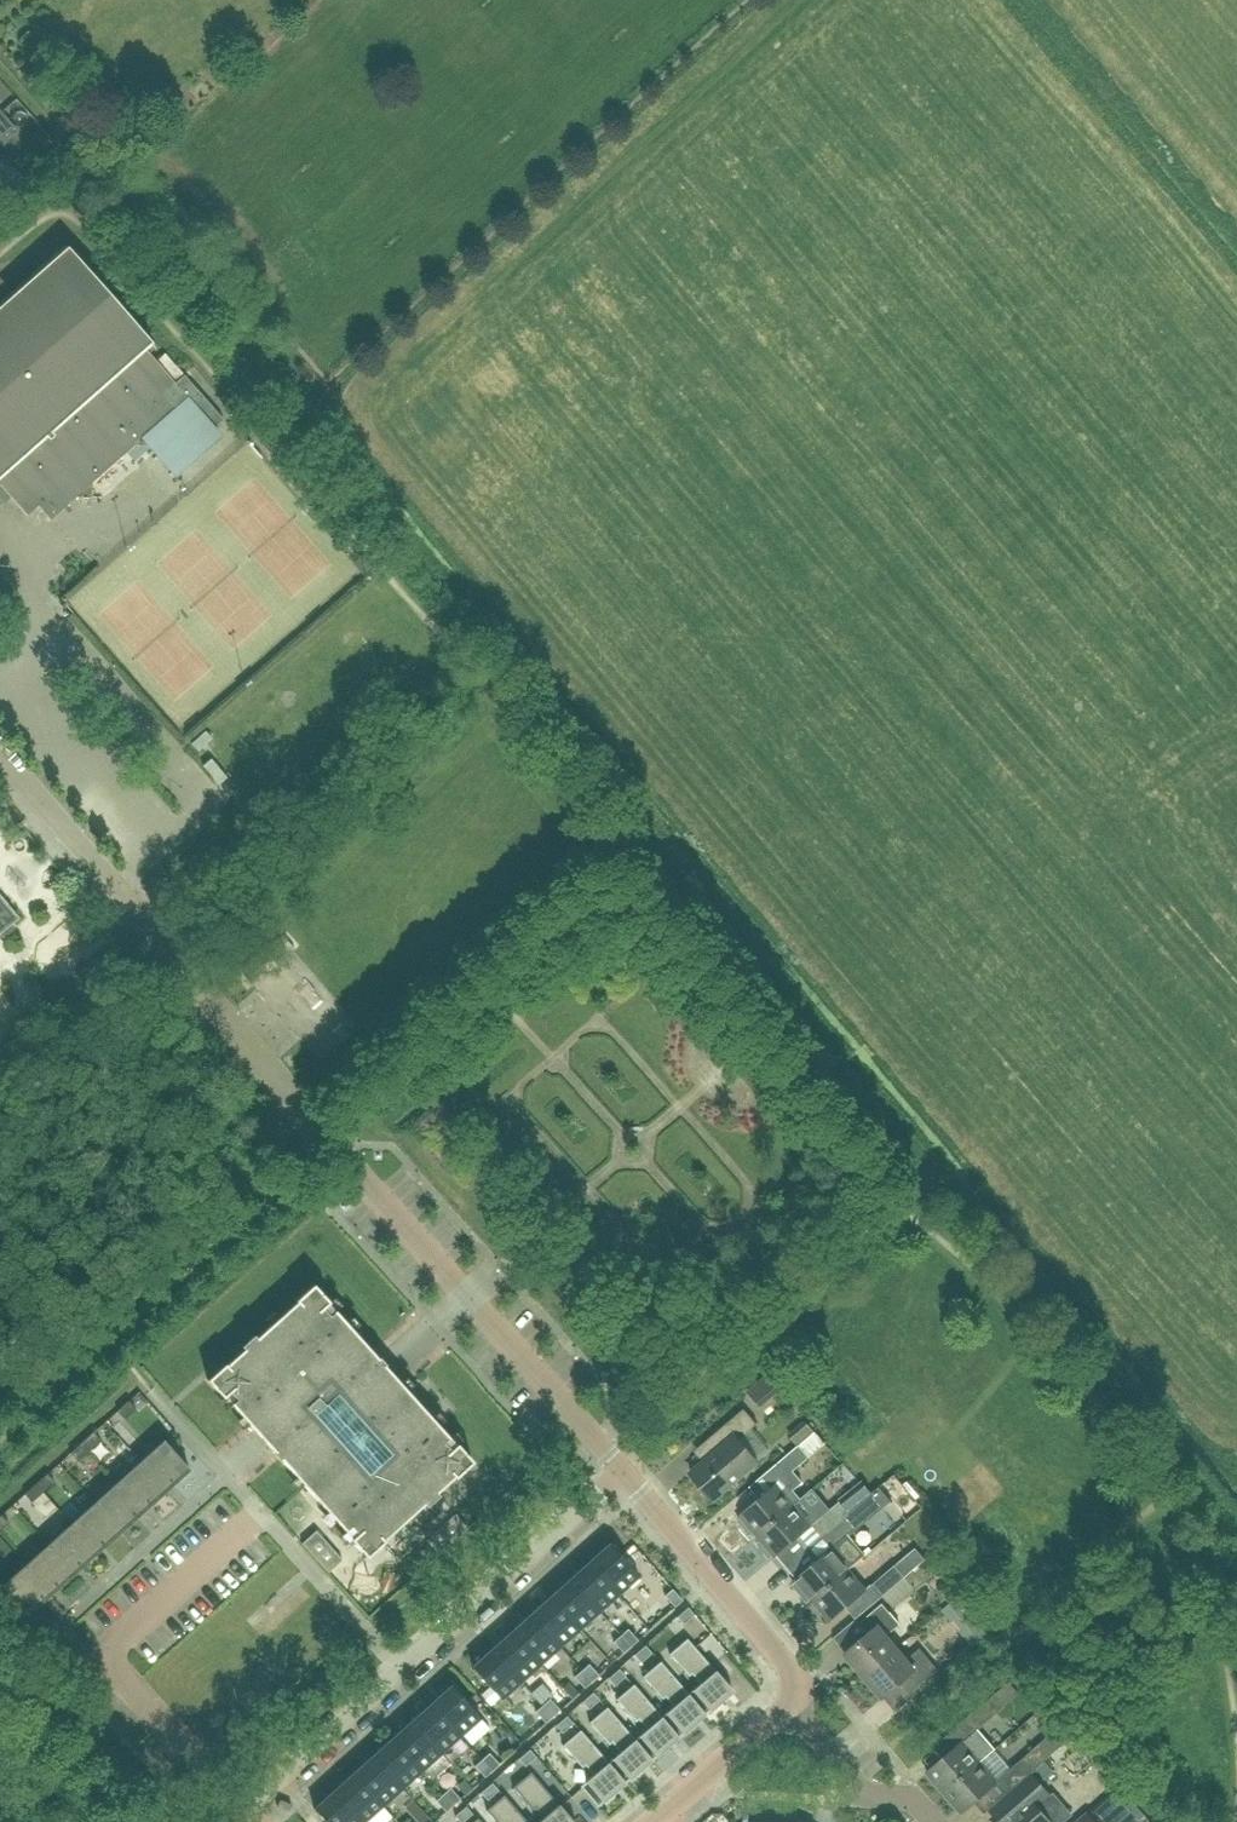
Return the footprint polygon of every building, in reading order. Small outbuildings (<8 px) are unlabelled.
[(144,446),(149,446),(150,432),(156,427),(143,412),(173,386),(172,385),(146,355),(153,349),(65,250),(11,298),(0,285),(0,486),(26,516),(37,506),(49,521),(76,497),(91,497),(91,484),(135,445),(144,446)] [(149,446),(144,446),(167,472),(213,431),(212,429),(221,421),(181,377),(172,385),(173,386),(143,412),(156,427),(150,432),(149,446)] [(18,919),(0,897),(0,934),(18,919)] [(453,1445),(397,1382),(326,1303),(327,1302),(311,1285),(293,1301),(294,1302),(224,1365),(223,1364),(205,1380),(221,1398),(223,1397),(350,1538),(349,1539),(365,1557),(382,1541),(382,1540),(452,1476),(453,1477),(471,1462),(454,1444),(453,1445)] [(135,1408),(128,1400),(116,1411),(123,1419),(135,1408)] [(702,1463),(690,1473),(713,1499),(756,1462),(755,1460),(738,1441),(752,1429),(758,1424),(744,1407),(705,1441),(715,1452),(702,1463)] [(819,1427),(802,1440),(814,1454),(830,1442),(819,1427)] [(81,1442),(88,1450),(100,1440),(92,1432),(81,1442)] [(139,1460),(165,1489),(188,1468),(163,1440),(139,1460)] [(88,1450),(81,1442),(69,1452),(77,1461),(88,1450)] [(772,1469),(782,1480),(776,1486),(759,1500),(740,1516),(757,1536),(792,1505),(785,1497),(801,1483),(792,1473),(809,1458),(799,1446),(772,1469)] [(116,1481),(141,1509),(165,1489),(139,1460),(116,1481)] [(35,1484),(42,1492),(54,1481),(46,1473),(35,1484)] [(93,1502),(118,1530),(141,1509),(116,1481),(93,1502)] [(42,1492),(35,1484),(23,1494),(31,1502),(42,1492)] [(774,1556),(816,1521),(827,1533),(850,1514),(840,1503),(829,1512),(820,1500),(801,1516),(792,1505),(757,1536),(774,1556)] [(864,1556),(846,1536),(875,1511),(866,1500),(850,1514),(827,1533),(836,1544),(830,1549),(831,1550),(795,1581),(812,1601),(848,1569),(864,1556)] [(70,1523),(95,1551),(118,1530),(93,1502),(70,1523)] [(884,1513),(858,1536),(871,1551),(897,1528),(884,1513)] [(466,1528),(454,1514),(424,1540),(437,1555),(466,1528)] [(46,1544),(72,1572),(95,1551),(70,1523),(46,1544)] [(315,1530),(301,1543),(327,1572),(341,1560),(315,1530)] [(609,1543),(589,1561),(618,1593),(638,1576),(609,1543)] [(23,1565),(48,1593),(72,1572),(46,1544),(23,1565)] [(924,1558),(914,1546),(870,1584),(880,1596),(924,1558)] [(871,1548),(856,1565),(871,1578),(886,1562),(871,1548)] [(598,1611),(618,1593),(589,1561),(569,1579),(598,1611)] [(23,1565),(0,1586),(25,1614),(48,1593),(23,1565)] [(848,1569),(812,1601),(829,1621),(865,1589),(848,1569)] [(598,1611),(569,1579),(550,1596),(578,1629),(598,1611)] [(664,1595),(673,1607),(681,1600),(671,1589),(664,1595)] [(550,1596),(530,1614),(559,1646),(578,1629),(550,1596)] [(896,1649),(886,1637),(900,1626),(890,1615),(881,1604),(859,1623),(868,1634),(846,1652),(844,1654),(863,1676),(896,1649)] [(688,1606),(676,1616),(683,1624),(694,1614),(688,1606)] [(539,1664),(559,1646),(530,1614),(510,1632),(539,1664)] [(629,1646),(636,1640),(626,1629),(619,1635),(629,1646)] [(510,1632),(490,1650),(519,1682),(539,1664),(510,1632)] [(612,1642),(622,1653),(629,1646),(619,1635),(612,1642)] [(686,1694),(704,1714),(731,1691),(686,1638),(668,1653),(687,1676),(690,1674),(699,1683),(687,1693),(686,1694)] [(645,1645),(634,1654),(640,1662),(651,1652),(645,1645)] [(915,1690),(937,1671),(919,1650),(906,1661),(896,1649),(863,1676),(882,1698),(884,1697),(905,1678),(915,1690)] [(500,1699),(519,1682),(490,1650),(471,1667),(500,1699)] [(672,1706),(660,1716),(660,1717),(677,1737),(704,1714),(686,1694),(687,1693),(659,1661),(641,1676),(661,1699),(664,1696),(672,1706)] [(580,1670),(590,1681),(597,1675),(588,1664),(580,1670)] [(624,1676),(618,1669),(607,1678),(613,1686),(624,1676)] [(573,1677),(583,1688),(590,1681),(580,1670),(573,1677)] [(992,1694),(957,1725),(967,1737),(976,1729),(1003,1706),(1017,1694),(1007,1682),(992,1694)] [(633,1740),(650,1760),(677,1737),(660,1717),(660,1716),(632,1684),(615,1699),(634,1722),(637,1719),(645,1729),(634,1739),(633,1740)] [(451,1685),(431,1703),(460,1735),(480,1717),(451,1685)] [(592,1692),(581,1702),(587,1709),(599,1700),(592,1692)] [(548,1699),(541,1705),(551,1716),(558,1710),(548,1699)] [(440,1753),(460,1735),(431,1703),(412,1720),(440,1753)] [(544,1723),(551,1716),(541,1705),(534,1712),(544,1723)] [(633,1740),(634,1739),(606,1707),(588,1722),(607,1745),(610,1742),(619,1752),(607,1762),(606,1763),(624,1783),(650,1760),(633,1740)] [(566,1716),(555,1725),(561,1733),(572,1723),(566,1716)] [(421,1770),(440,1753),(412,1720),(392,1738),(421,1770)] [(1048,1737),(1024,1758),(1033,1769),(1048,1756),(1071,1736),(1061,1725),(1048,1737)] [(943,1759),(926,1773),(944,1793),(980,1761),(994,1749),(976,1729),(967,1737),(967,1738),(963,1741),(944,1758),(943,1759)] [(596,1807),(624,1783),(606,1763),(607,1762),(579,1730),(561,1745),(581,1767),(584,1765),(592,1775),(579,1786),(596,1807)] [(421,1770),(392,1738),(372,1756),(401,1788),(421,1770)] [(529,1749),(517,1759),(524,1766),(535,1757),(529,1749)] [(488,1753),(481,1759),(491,1770),(498,1764),(488,1753)] [(401,1788),(372,1756),(352,1773),(381,1806),(401,1788)] [(1010,1770),(1001,1778),(1010,1789),(1030,1772),(1033,1769),(1024,1758),(1010,1770)] [(481,1759),(474,1766),(484,1777),(491,1770),(481,1759)] [(980,1761),(944,1793),(961,1813),(975,1801),(997,1781),(982,1763),(980,1761)] [(537,1821),(572,1821),(530,1772),(512,1787),(531,1810),(534,1808),(542,1817),(537,1821)] [(1001,1821),(1050,1821),(1038,1808),(1051,1796),(1050,1795),(1030,1772),(1010,1789),(1004,1794),(994,1803),(995,1805),(1006,1817),(1001,1821)] [(360,1821),(363,1821),(381,1806),(352,1773),(333,1791),(360,1821)] [(492,1782),(480,1792),(487,1799),(498,1790),(492,1782)] [(449,1788),(442,1794),(452,1805),(454,1804),(459,1799),(449,1788)] [(333,1791),(313,1809),(325,1821),(360,1821),(333,1791)] [(1116,1792),(1094,1811),(1103,1821),(1118,1821),(1131,1811),(1116,1792)] [(447,1809),(452,1805),(442,1794),(435,1801),(445,1812),(447,1809)] [(503,1795),(485,1810),(495,1821),(526,1821),(503,1795)] [(278,1803),(276,1807),(288,1812),(291,1804),(279,1800),(278,1803)] [(454,1815),(460,1821),(461,1821),(472,1813),(465,1806),(454,1815)] [(1087,1814),(1077,1821),(1094,1821),(1087,1814)]
